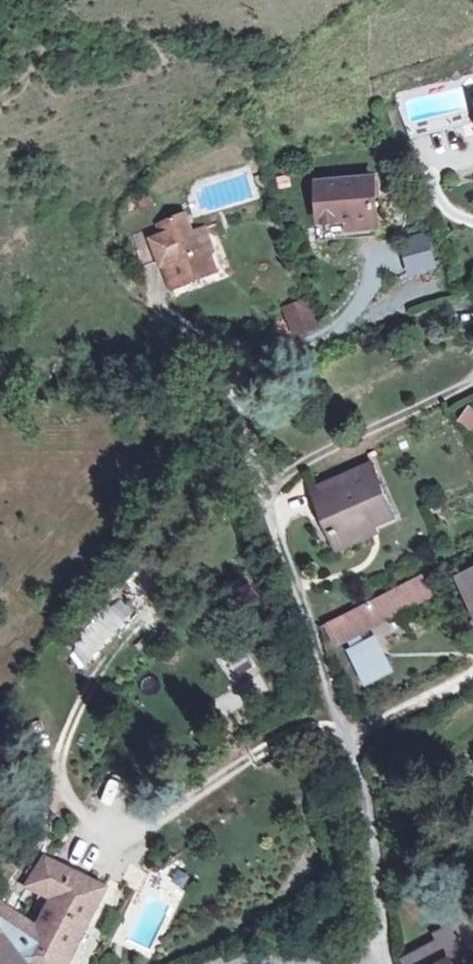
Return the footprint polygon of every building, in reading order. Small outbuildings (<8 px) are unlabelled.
[(414,123),(416,136),(472,122),(472,109),(467,110),(414,123)] [(352,228),(379,227),(374,177),(319,182),(323,221),(351,219),(352,228)] [(192,234),(185,216),(130,237),(142,268),(163,262),(172,289),(217,272),(201,230),(192,234)] [(379,235),(379,227),(352,228),(352,237),(379,235)] [(398,238),(407,275),(437,267),(427,231),(398,238)] [(286,309),(296,333),(316,325),(306,301),(286,309)] [(456,420),(471,429),(472,426),(472,407),(466,403),(456,420)] [(373,520),(376,526),(395,517),(372,465),(311,491),(320,511),(324,509),(336,535),(373,520)] [(373,520),(336,535),(341,549),(379,533),(376,526),(373,520)] [(472,603),(472,571),(460,578),(472,603)] [(335,645),(433,596),(422,575),(325,624),(335,645)] [(113,598),(70,656),(85,668),(129,609),(113,598)] [(345,647),(363,685),(393,671),(375,633),(345,647)] [(57,902),(40,933),(2,908),(0,909),(0,963),(64,963),(102,890),(43,861),(31,882),(28,886),(57,902)] [(438,941),(403,960),(405,963),(451,963),(449,961),(467,951),(454,925),(435,935),(438,941)]
